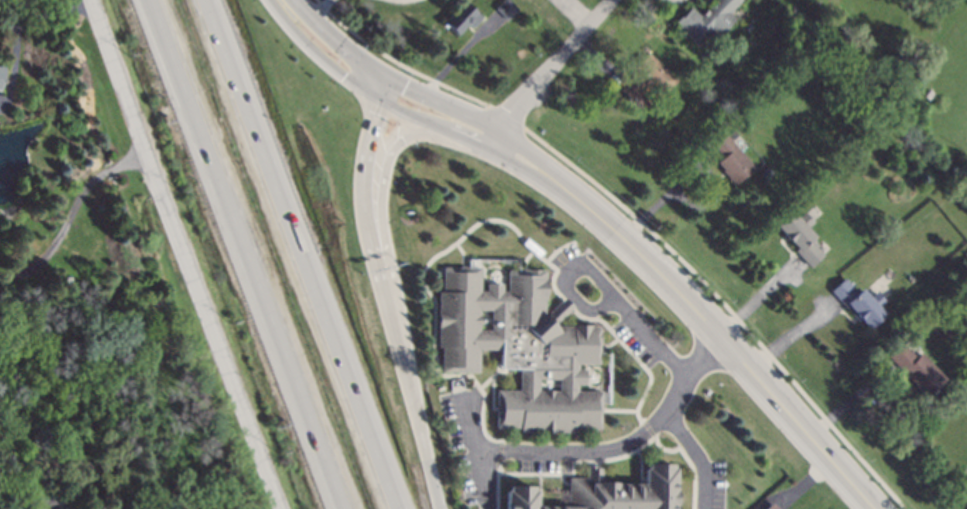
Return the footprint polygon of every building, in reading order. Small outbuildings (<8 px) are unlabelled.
[(495,10),(503,0),(509,0),(519,9),(508,21),(495,10)] [(700,15),(714,0),(742,0),(730,13),(735,18),(717,38),(711,32),(699,46),(675,24),(691,7),(700,15)] [(482,17),(474,27),(468,22),(458,34),(444,23),(463,1),(482,17)] [(785,53),(776,56),(773,50),(782,46),(785,53)] [(677,80),(664,95),(650,82),(633,100),(619,87),(636,69),(635,67),(648,53),(677,80)] [(694,132),(689,136),(685,131),(690,127),(694,132)] [(737,133),(731,138),(727,133),(733,128),(737,133)] [(754,166),(734,185),(721,170),(723,168),(716,161),(722,156),(713,146),(725,135),(754,166)] [(809,179),(805,183),(801,179),(804,175),(809,179)] [(813,221),(806,228),(814,237),(810,240),(823,254),(809,267),(794,251),(796,249),(775,226),(791,212),(797,218),(804,212),(813,221)] [(480,290),(487,290),(487,283),(502,283),(502,291),(507,291),(508,269),(539,269),(539,270),(545,270),(545,278),(547,278),(547,298),(545,298),(545,316),(564,297),(573,306),(554,325),(592,324),(592,325),(600,326),(600,331),(601,331),(601,348),(599,348),(599,363),(578,363),(578,368),(586,368),(586,383),(578,383),(578,390),(601,391),(601,428),(577,428),(577,432),(521,431),(521,428),(497,427),(497,410),(496,410),(496,405),(497,405),(497,389),(520,389),(520,368),(501,368),(501,349),(480,349),(480,371),(464,371),(464,373),(458,373),(458,371),(442,371),(442,346),(438,346),(439,291),(443,291),(443,267),(481,267),(480,290)] [(856,290),(859,287),(869,297),(875,291),(884,301),(879,306),(885,313),(867,329),(860,321),(858,322),(830,291),(844,278),(856,290)] [(915,357),(920,352),(946,379),(926,397),(888,356),(902,343),(915,357)] [(105,454),(103,463),(88,461),(89,452),(105,454)] [(677,468),(676,508),(507,508),(507,489),(510,489),(510,485),(535,485),(535,490),(538,490),(538,505),(569,506),(569,477),(588,477),(588,467),(603,467),(602,481),(645,481),(645,467),(649,467),(649,463),(674,463),(674,467),(677,468)]
